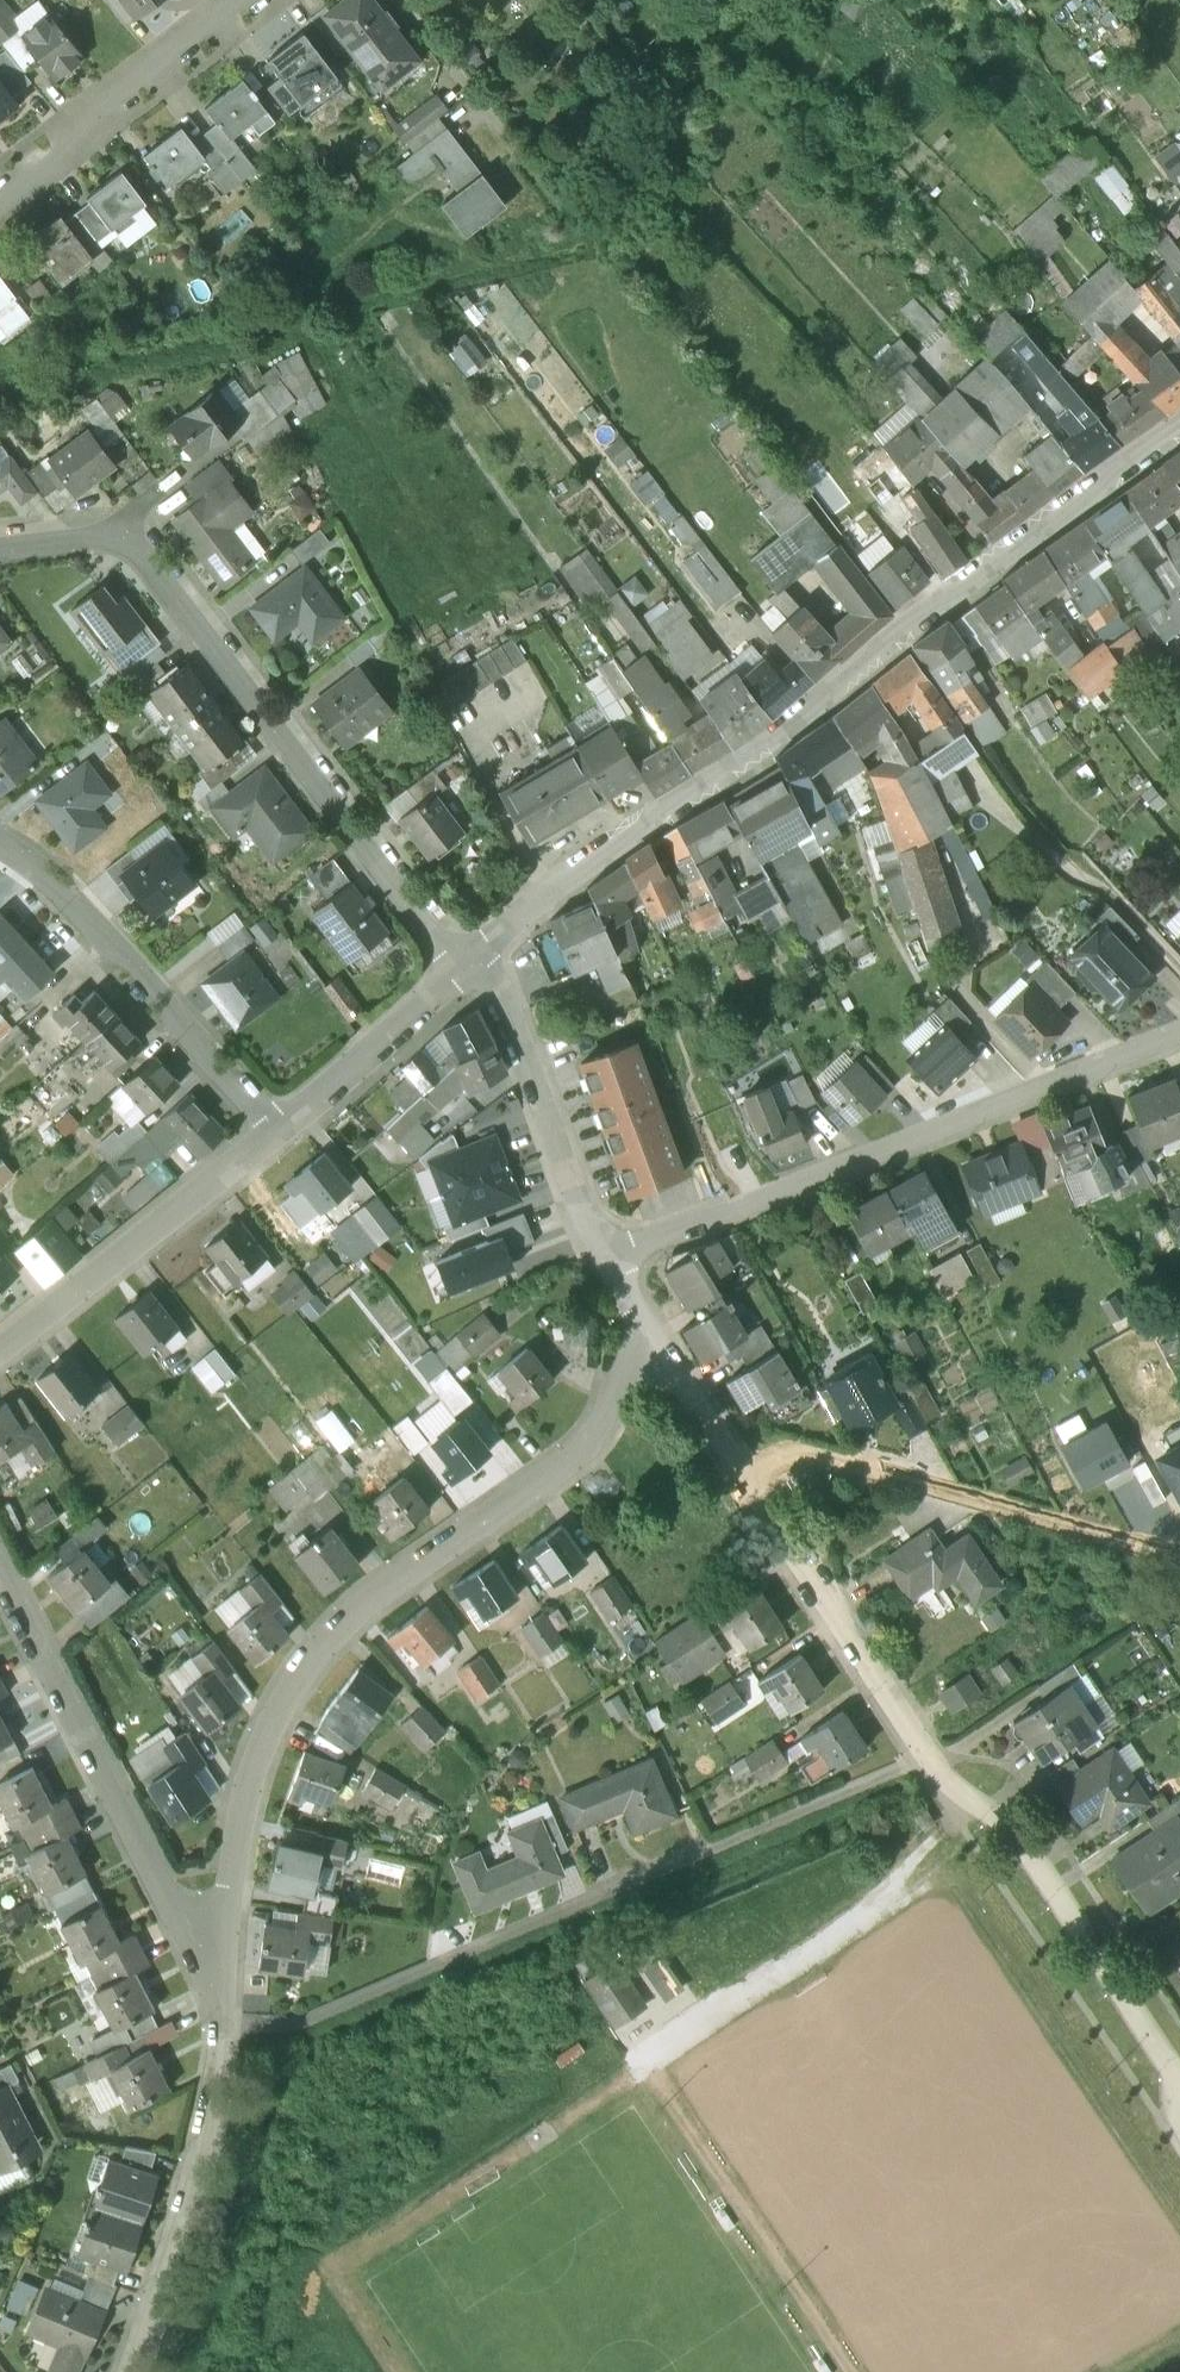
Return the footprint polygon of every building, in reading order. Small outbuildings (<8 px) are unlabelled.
[(136,17),(158,0),(123,0),(136,17)] [(327,19),(338,34),(380,87),(411,62),(364,0),(352,0),(331,16),(327,19)] [(579,9),(590,0),(572,0),(579,9)] [(854,25),(867,5),(858,0),(846,0),(837,14),(854,25)] [(1031,1),(1017,14),(1030,28),(1044,16),(1031,1)] [(0,7),(0,43),(1,45),(19,30),(0,7)] [(331,16),(325,9),(309,20),(327,43),(338,34),(327,19),(331,16)] [(84,57),(51,17),(23,37),(54,79),(84,57)] [(280,79),(301,106),(338,79),(303,34),(267,62),(280,79)] [(5,51),(0,55),(0,70),(18,94),(31,83),(5,51)] [(969,68),(958,77),(969,92),(980,82),(969,68)] [(286,116),(301,106),(280,79),(266,89),(286,116)] [(19,106),(0,80),(0,121),(19,106)] [(273,124),(241,81),(240,82),(240,83),(216,102),(215,101),(204,110),(215,124),(218,128),(220,126),(230,139),(231,138),(248,125),(257,137),(273,124)] [(434,99),(393,130),(404,144),(436,120),(445,113),(434,99)] [(404,144),(413,155),(423,148),(445,131),(436,120),(404,144)] [(230,139),(220,126),(218,128),(215,124),(203,132),(224,159),(238,147),(231,138),(230,139)] [(179,128),(142,156),(165,187),(202,159),(190,142),(179,128)] [(445,131),(423,148),(433,161),(451,147),(455,144),(445,131)] [(203,132),(190,142),(202,159),(213,172),(209,175),(225,196),(242,183),(239,180),(224,159),(203,132)] [(1064,183),(1069,189),(1109,157),(1094,136),(1039,179),(1051,192),(1064,183)] [(1179,178),(1179,152),(1173,141),(1153,153),(1172,183),(1179,178)] [(254,168),(238,147),(224,159),(239,180),(254,168)] [(499,209),(451,147),(433,161),(423,148),(413,155),(392,171),(406,189),(435,167),(439,172),(440,172),(458,194),(441,208),(463,236),(499,209)] [(1092,176),(1110,199),(1129,186),(1111,161),(1092,176)] [(123,171),(120,173),(130,187),(133,184),(123,171)] [(130,187),(120,173),(87,199),(90,203),(110,230),(113,228),(143,205),(130,187)] [(1069,189),(1064,183),(1051,192),(1054,196),(1064,208),(1109,260),(1114,266),(1127,257),(1069,189)] [(1129,187),(1112,199),(1124,215),(1141,202),(1129,187)] [(1054,196),(1013,233),(1034,264),(1047,254),(1064,241),(1048,223),(1064,208),(1054,196)] [(75,215),(103,253),(105,255),(115,247),(121,255),(128,248),(113,228),(110,230),(90,203),(75,215)] [(113,228),(128,248),(159,225),(143,205),(113,228)] [(75,215),(61,225),(89,261),(90,263),(103,253),(75,215)] [(1166,235),(1152,216),(1139,226),(1153,245),(1166,235)] [(61,225),(58,220),(29,242),(61,282),(89,261),(61,225)] [(663,234),(671,243),(686,230),(677,221),(663,234)] [(1166,235),(1153,245),(1167,263),(1173,272),(1179,268),(1179,253),(1166,235)] [(1034,264),(1061,303),(1074,291),(1047,254),(1034,264)] [(1109,260),(1088,278),(1122,315),(1140,298),(1133,289),(1114,266),(1109,260)] [(1179,311),(1179,281),(1173,272),(1167,263),(1151,275),(1179,311)] [(1151,275),(1133,289),(1140,298),(1176,342),(1177,344),(1179,342),(1179,312),(1179,311),(1151,275)] [(1074,291),(1061,303),(1096,339),(1111,325),(1122,315),(1088,278),(1074,291)] [(4,335),(26,318),(0,283),(0,329),(4,335)] [(901,312),(925,337),(946,316),(923,291),(901,312)] [(1008,313),(974,344),(988,359),(992,364),(1013,344),(1025,333),(1008,313)] [(776,317),(764,328),(776,341),(788,330),(776,317)] [(1150,367),(1111,325),(1096,339),(1103,347),(1134,383),(1150,367)] [(1046,358),(1025,333),(1013,344),(1034,369),(1046,358)] [(1089,337),(1076,350),(1088,362),(1101,349),(1089,337)] [(450,353),(469,379),(488,364),(470,339),(450,353)] [(1134,383),(1144,394),(1165,416),(1166,417),(1179,407),(1179,347),(1177,344),(1176,342),(1150,367),(1134,383)] [(1088,362),(1076,350),(1056,369),(1067,382),(1088,362)] [(262,378),(266,385),(281,414),(291,407),(300,421),(326,407),(327,410),(341,403),(328,378),(316,384),(300,354),(275,367),(262,378)] [(1056,369),(1046,358),(1034,369),(1059,398),(1072,388),(1056,369)] [(956,388),(991,423),(998,433),(1028,407),(1008,381),(992,364),(988,359),(956,388)] [(903,365),(886,381),(919,417),(921,419),(938,404),(903,365)] [(231,412),(258,391),(255,388),(246,395),(239,385),(221,399),(231,412)] [(277,417),(281,414),(266,385),(258,391),(277,417)] [(938,404),(921,419),(958,461),(962,466),(998,433),(991,423),(956,388),(938,404)] [(1098,418),(1072,388),(1059,398),(1085,428),(1098,418)] [(258,391),(231,412),(240,423),(235,426),(246,440),(277,417),(258,391)] [(221,399),(217,393),(175,425),(198,454),(235,426),(240,423),(231,412),(221,399)] [(1144,394),(1101,422),(1120,445),(1121,446),(1165,416),(1144,394)] [(83,411),(96,429),(111,418),(98,400),(83,411)] [(5,432),(11,418),(0,413),(0,429),(5,432)] [(277,417),(246,440),(258,456),(291,432),(281,414),(277,417)] [(921,419),(919,417),(884,449),(909,482),(928,466),(939,478),(940,477),(957,464),(956,463),(958,461),(921,419)] [(96,429),(93,431),(106,449),(124,436),(111,418),(96,429)] [(1098,418),(1085,428),(1060,445),(1082,472),(1120,445),(1101,422),(1098,418)] [(1060,445),(1050,435),(1025,455),(1037,470),(1057,492),(1082,472),(1060,445)] [(621,437),(603,451),(618,470),(636,457),(621,437)] [(78,449),(74,444),(51,462),(69,487),(77,497),(115,468),(92,438),(78,449)] [(11,457),(3,446),(0,448),(0,465),(11,457)] [(1163,466),(1179,489),(1179,454),(1163,466)] [(11,457),(0,465),(0,468),(11,483),(9,485),(22,502),(37,491),(25,475),(11,457)] [(40,464),(25,475),(37,491),(43,500),(45,499),(59,489),(40,464)] [(975,481),(957,464),(940,477),(975,523),(997,507),(987,494),(975,481)] [(909,482),(896,465),(866,488),(882,508),(900,495),(902,498),(915,489),(909,482)] [(1124,494),(1151,532),(1165,522),(1162,518),(1179,505),(1179,489),(1163,466),(1124,494)] [(9,485),(11,483),(0,468),(0,491),(9,485)] [(756,483),(773,506),(792,491),(775,468),(756,483)] [(1036,471),(1019,484),(1039,506),(1054,494),(1036,471)] [(132,487),(138,495),(158,480),(152,472),(132,487)] [(231,478),(174,521),(222,586),(247,567),(222,534),(250,513),(228,484),(233,480),(231,478)] [(812,498),(831,522),(848,509),(828,484),(812,498)] [(1019,484),(1007,494),(1026,516),(1039,506),(1019,484)] [(62,492),(59,489),(45,499),(56,513),(77,497),(69,487),(62,492)] [(932,513),(915,489),(902,498),(906,504),(907,503),(920,522),(932,513)] [(763,513),(780,536),(810,513),(792,491),(773,506),(763,513)] [(997,507),(975,523),(991,542),(1026,516),(1007,494),(998,502),(1000,504),(997,507)] [(1124,494),(1083,524),(1106,557),(1110,562),(1126,549),(1119,539),(1143,522),(1124,494)] [(836,547),(810,513),(780,536),(750,561),(775,593),(776,595),(783,589),(817,562),(836,547)] [(920,522),(913,527),(946,575),(963,562),(942,532),(944,531),(932,513),(920,522)] [(1083,524),(1070,533),(1092,567),(1106,557),(1083,524)] [(319,531),(290,553),(300,566),(329,544),(319,531)] [(1092,567),(1070,533),(1043,553),(1064,584),(1065,585),(1085,572),(1092,567)] [(1162,549),(1172,565),(1179,559),(1179,537),(1162,549)] [(716,612),(740,593),(704,545),(679,564),(716,612)] [(929,581),(901,546),(867,572),(895,608),(929,581)] [(891,617),(837,547),(836,547),(817,562),(859,615),(844,630),(843,631),(843,632),(844,633),(854,649),(869,635),(891,617)] [(605,601),(617,593),(585,549),(559,568),(586,607),(593,602),(597,607),(605,601)] [(1160,599),(1126,549),(1110,562),(1142,611),(1160,599)] [(1043,553),(1001,581),(1005,586),(1023,613),(1033,606),(1064,584),(1043,553)] [(304,571),(251,611),(274,640),(303,619),(316,636),(312,640),(312,641),(341,619),(304,571)] [(1085,572),(1065,585),(1085,616),(1105,603),(1085,572)] [(633,574),(617,586),(631,604),(647,592),(633,574)] [(1179,575),(1167,583),(1172,591),(1160,599),(1142,611),(1163,643),(1175,634),(1179,631),(1179,577),(1179,575)] [(1005,586),(975,608),(975,609),(995,636),(996,636),(1024,615),(1023,613),(1005,586)] [(127,604),(119,609),(103,588),(91,597),(91,596),(88,598),(88,599),(72,612),(86,629),(94,623),(117,655),(148,631),(127,604)] [(776,595),(775,593),(765,602),(784,622),(800,608),(783,589),(776,595)] [(634,616),(617,593),(605,601),(622,625),(634,616)] [(679,600),(642,628),(656,647),(671,667),(683,681),(714,656),(687,619),(691,616),(679,600)] [(1105,603),(1085,616),(1094,629),(1116,616),(1107,602),(1105,603)] [(1070,646),(1047,614),(1042,618),(1038,613),(1033,606),(1023,613),(1024,615),(1039,635),(1054,657),(1070,646)] [(784,622),(771,634),(814,680),(837,660),(839,662),(840,661),(826,647),(831,642),(800,608),(784,622)] [(995,636),(975,609),(964,617),(982,646),(994,666),(1009,658),(995,636)] [(1142,611),(1122,624),(1127,632),(1105,647),(1119,668),(1121,671),(1127,680),(1130,684),(1171,655),(1163,643),(1142,611)] [(1024,615),(996,636),(1010,656),(1039,635),(1024,615)] [(642,628),(634,616),(622,625),(644,656),(656,647),(642,628)] [(1116,616),(1094,629),(1104,645),(1105,647),(1127,632),(1122,624),(1116,616)] [(982,646),(964,617),(950,627),(963,647),(967,655),(982,646)] [(950,627),(947,622),(914,647),(929,669),(963,647),(950,627)] [(10,641),(0,628),(0,650),(10,641)] [(148,631),(117,655),(127,669),(158,645),(148,631)] [(843,632),(843,631),(831,642),(826,647),(840,661),(854,649),(844,633),(843,632)] [(512,639),(440,685),(441,686),(430,693),(444,714),(526,662),(512,639)] [(368,641),(346,657),(355,668),(377,652),(368,641)] [(1075,643),(1070,646),(1054,657),(1066,673),(1086,658),(1075,643)] [(751,645),(729,665),(736,674),(740,680),(764,660),(751,645)] [(1105,647),(1104,645),(1086,658),(1066,673),(1085,697),(1114,676),(1121,671),(1105,647)] [(963,647),(929,669),(945,694),(968,681),(980,674),(967,655),(963,647)] [(930,684),(910,656),(872,687),(891,713),(903,704),(912,698),(930,684)] [(660,687),(640,659),(622,672),(622,673),(633,688),(642,701),(661,688),(660,687)] [(784,669),(777,675),(764,660),(740,680),(770,718),(803,689),(784,669)] [(158,664),(131,684),(143,701),(149,696),(148,695),(169,679),(158,664)] [(691,691),(699,701),(736,674),(729,665),(728,664),(691,691)] [(169,679),(148,695),(149,696),(177,734),(216,706),(186,666),(169,679)] [(393,712),(361,670),(313,705),(346,748),(393,712)] [(1127,680),(1121,671),(1114,676),(1120,686),(1127,680)] [(622,673),(590,692),(600,709),(618,698),(633,688),(622,673)] [(740,680),(736,674),(699,701),(705,708),(713,721),(730,748),(770,718),(740,680)] [(968,681),(945,694),(964,722),(987,709),(968,681)] [(661,688),(642,701),(659,727),(660,727),(674,718),(678,724),(686,718),(689,716),(666,683),(660,687),(661,688)] [(930,684),(912,698),(923,715),(932,728),(951,715),(930,684)] [(872,687),(833,718),(854,751),(876,733),(894,719),(891,713),(872,687)] [(1045,690),(1036,695),(1045,710),(1026,721),(1030,728),(1049,717),(1051,718),(1058,714),(1045,690)] [(987,709),(964,722),(982,748),(1026,721),(1017,705),(1011,695),(987,709)] [(1036,695),(1017,705),(1026,721),(1045,710),(1036,695)] [(618,698),(600,709),(609,722),(611,726),(629,715),(618,698)] [(912,698),(903,704),(915,721),(923,715),(912,698)] [(216,706),(177,734),(203,770),(204,772),(225,756),(244,742),(216,706)] [(629,715),(611,726),(622,744),(640,733),(629,715)] [(951,715),(932,728),(944,745),(962,732),(951,715)] [(1049,717),(1030,728),(1039,745),(1061,732),(1051,718),(1049,717)] [(713,721),(695,731),(686,718),(678,724),(674,718),(660,727),(672,746),(691,774),(731,749),(730,748),(713,721)] [(833,718),(801,739),(788,750),(803,774),(805,773),(806,775),(819,768),(831,787),(864,766),(854,751),(833,718)] [(894,719),(876,733),(891,759),(899,773),(919,762),(912,750),(894,719)] [(36,768),(2,722),(0,723),(0,795),(36,768)] [(611,726),(609,722),(574,744),(605,797),(627,784),(630,788),(644,779),(636,766),(622,744),(611,726)] [(644,731),(640,733),(622,744),(636,766),(657,754),(644,731)] [(62,767),(70,778),(86,766),(87,767),(92,763),(95,768),(120,750),(107,732),(62,767)] [(928,756),(928,757),(919,762),(931,783),(976,753),(962,732),(944,745),(928,756)] [(570,737),(546,750),(554,763),(500,796),(528,844),(549,831),(550,834),(564,825),(563,823),(605,797),(574,744),(570,737)] [(921,744),(912,750),(919,762),(928,757),(928,756),(921,744)] [(657,754),(636,766),(644,779),(655,796),(691,774),(672,746),(657,754)] [(803,774),(788,750),(776,759),(784,777),(810,828),(819,847),(840,836),(836,827),(850,819),(839,798),(824,806),(806,775),(805,773),(803,774)] [(225,756),(204,772),(203,770),(198,775),(210,792),(222,783),(237,771),(225,756)] [(891,759),(868,773),(875,786),(897,774),(899,773),(891,759)] [(899,773),(897,774),(930,836),(941,831),(951,825),(948,818),(941,803),(933,789),(931,783),(919,762),(899,773)] [(70,778),(37,802),(73,850),(102,829),(84,804),(104,789),(87,767),(86,766),(70,778)] [(231,795),(211,810),(211,811),(234,840),(252,827),(262,841),(258,845),(272,864),(313,834),(289,802),(285,805),(274,791),(278,788),(265,770),(231,795)] [(433,771),(405,792),(417,808),(433,796),(435,798),(446,789),(433,771)] [(930,836),(897,774),(875,786),(875,788),(882,807),(893,840),(897,854),(930,836)] [(810,828),(784,777),(728,810),(740,830),(741,833),(755,856),(756,858),(793,837),(810,828)] [(951,780),(933,789),(941,803),(958,795),(951,780)] [(210,792),(196,802),(206,815),(211,811),(211,810),(231,795),(222,783),(210,792)] [(386,806),(399,822),(417,808),(405,792),(386,806)] [(958,795),(941,803),(948,818),(970,807),(962,793),(958,795)] [(435,798),(433,796),(417,808),(399,822),(429,861),(462,835),(435,798)] [(723,802),(677,827),(692,857),(693,858),(709,849),(741,833),(740,830),(728,810),(723,802)] [(963,848),(951,825),(941,831),(952,854),(963,848)] [(165,826),(130,852),(139,863),(165,844),(183,868),(192,861),(165,826)] [(692,857),(677,827),(662,838),(679,863),(692,857)] [(810,828),(793,837),(807,863),(822,853),(819,847),(810,828)] [(961,928),(930,836),(897,854),(904,876),(925,940),(961,928)] [(807,863),(793,837),(756,858),(765,874),(767,878),(780,900),(791,920),(805,945),(820,938),(813,927),(835,914),(807,863)] [(884,882),(904,876),(897,854),(893,840),(873,846),(884,882)] [(139,863),(137,864),(140,868),(123,881),(124,883),(151,918),(196,884),(183,868),(165,844),(139,863)] [(649,847),(626,863),(637,889),(638,889),(663,877),(650,849),(650,848),(649,847)] [(709,849),(693,858),(697,867),(714,858),(709,849)] [(130,852),(105,871),(118,888),(124,883),(123,881),(140,868),(137,864),(139,863),(130,852)] [(756,858),(755,856),(742,863),(751,881),(756,879),(765,874),(756,858)] [(692,857),(679,863),(689,883),(701,876),(697,867),(693,858),(692,857)] [(714,858),(697,867),(708,889),(714,902),(716,904),(732,895),(734,895),(715,857),(714,858)] [(333,860),(308,879),(328,905),(351,888),(351,889),(353,887),(333,860)] [(626,863),(587,890),(594,902),(606,931),(625,920),(628,918),(618,898),(637,889),(626,863)] [(765,874),(756,879),(758,882),(767,878),(765,874)] [(701,876),(689,883),(696,896),(708,889),(701,876)] [(663,877),(638,889),(652,917),(653,917),(672,907),(676,905),(663,877)] [(780,900),(767,878),(758,882),(733,896),(740,908),(747,920),(780,900)] [(328,905),(314,915),(330,936),(328,938),(349,966),(351,965),(349,961),(383,934),(386,938),(388,936),(351,889),(351,888),(328,905)] [(696,896),(694,897),(701,910),(714,902),(708,889),(696,896)] [(722,917),(740,908),(733,896),(732,895),(716,904),(722,917)] [(594,902),(550,922),(573,974),(596,964),(617,955),(594,902)] [(714,902),(701,910),(692,916),(704,944),(731,934),(722,917),(716,904),(714,902)] [(1138,937),(1109,906),(1095,920),(1102,926),(1103,925),(1126,949),(1138,937)] [(1177,938),(1179,936),(1179,911),(1165,925),(1177,938)] [(264,912),(243,928),(254,941),(261,951),(282,935),(264,912)] [(1,913),(0,915),(0,967),(27,943),(1,913)] [(206,934),(217,948),(243,928),(233,914),(206,934)] [(813,927),(820,938),(821,940),(843,928),(835,914),(813,927)] [(625,920),(606,931),(617,955),(619,959),(635,952),(625,920)] [(1126,949),(1103,925),(1102,926),(1083,945),(1091,953),(1076,967),(1076,975),(1092,991),(1099,991),(1116,1010),(1151,976),(1126,949)] [(243,928),(217,948),(227,962),(254,941),(243,928)] [(961,928),(925,940),(929,953),(941,949),(944,959),(969,951),(961,928)] [(862,935),(845,944),(853,961),(871,952),(862,935)] [(53,973),(27,943),(0,967),(7,975),(18,987),(26,997),(53,973)] [(617,955),(596,964),(609,992),(630,983),(629,983),(619,959),(617,955)] [(276,999),(244,956),(204,985),(237,1028),(276,999)] [(1075,993),(1046,962),(1024,982),(1030,988),(1031,987),(1055,1012),(1075,993)] [(18,987),(7,975),(0,981),(0,1003),(18,987)] [(338,980),(324,990),(348,1023),(362,1013),(338,980)] [(1055,1012),(1031,987),(1030,988),(1015,1002),(1016,1008),(1000,1023),(1031,1055),(1047,1039),(1045,1036),(1052,1030),(1055,1032),(1065,1023),(1055,1012)] [(114,1016),(93,993),(81,1004),(73,996),(51,1015),(56,1021),(61,1027),(66,1023),(84,1043),(86,1041),(114,1016)] [(970,1022),(949,999),(932,1013),(945,1028),(946,1027),(955,1037),(970,1022)] [(479,1011),(444,1029),(457,1052),(463,1062),(464,1062),(494,1042),(479,1011)] [(0,1021),(0,1040),(16,1026),(7,1015),(0,1021)] [(51,1015),(47,1018),(52,1024),(56,1021),(51,1015)] [(114,1016),(86,1041),(99,1056),(104,1062),(107,1066),(110,1069),(138,1043),(114,1016)] [(16,1026),(0,1040),(0,1065),(29,1040),(16,1026)] [(945,1028),(916,1055),(912,1055),(908,1058),(907,1064),(911,1068),(915,1068),(936,1091),(973,1057),(955,1037),(946,1027),(945,1028)] [(457,1052),(445,1030),(439,1035),(452,1056),(457,1052)] [(464,1062),(459,1065),(466,1082),(470,1091),(506,1070),(494,1042),(464,1062)] [(597,1106),(605,1129),(657,1108),(634,1045),(581,1064),(592,1092),(590,1093),(596,1107),(597,1106)] [(437,1068),(421,1050),(401,1069),(408,1076),(425,1093),(443,1077),(459,1065),(463,1062),(457,1052),(452,1056),(437,1068)] [(104,1062),(99,1056),(93,1062),(98,1068),(104,1062)] [(894,1087),(866,1057),(855,1067),(883,1097),(883,1098),(894,1087)] [(179,1084),(154,1058),(141,1070),(151,1082),(165,1097),(168,1094),(179,1084)] [(459,1065),(443,1077),(425,1093),(424,1094),(437,1108),(466,1082),(459,1065)] [(855,1067),(853,1065),(822,1091),(832,1102),(852,1123),(872,1103),(874,1105),(883,1097),(855,1067)] [(150,1110),(160,1101),(146,1087),(151,1082),(141,1070),(139,1069),(124,1083),(150,1110)] [(815,1103),(801,1075),(787,1082),(799,1111),(815,1103)] [(425,1093),(408,1076),(390,1095),(406,1111),(424,1094),(425,1093)] [(1127,1098),(1137,1124),(1147,1148),(1149,1148),(1146,1141),(1179,1128),(1179,1096),(1173,1080),(1127,1098)] [(165,1097),(151,1082),(146,1087),(160,1101),(165,1097)] [(758,1090),(744,1096),(748,1106),(763,1099),(762,1098),(758,1090)] [(172,1099),(168,1094),(165,1097),(160,1101),(164,1106),(172,1099)] [(406,1111),(386,1131),(399,1145),(420,1125),(437,1108),(424,1094),(406,1111)] [(224,1134),(189,1096),(172,1111),(188,1128),(207,1148),(224,1134)] [(742,1129),(755,1124),(748,1106),(744,1096),(730,1102),(742,1129)] [(763,1099),(748,1106),(755,1124),(774,1116),(766,1097),(762,1098),(763,1099)] [(852,1123),(832,1102),(822,1111),(841,1132),(852,1123)] [(657,1108),(605,1129),(614,1152),(612,1152),(618,1166),(619,1166),(629,1194),(681,1175),(657,1108)] [(1088,1108),(1043,1126),(1050,1144),(1059,1168),(1093,1155),(1096,1162),(1075,1170),(1087,1199),(1107,1191),(1104,1185),(1115,1180),(1111,1171),(1123,1166),(1120,1161),(1122,1160),(1114,1146),(1113,1147),(1111,1144),(1104,1147),(1088,1108)] [(188,1128),(172,1111),(158,1124),(173,1141),(181,1134),(188,1128)] [(793,1113),(776,1120),(774,1116),(755,1124),(769,1159),(805,1144),(793,1113)] [(119,1116),(114,1120),(118,1124),(123,1120),(119,1116)] [(134,1121),(114,1140),(109,1135),(95,1148),(112,1166),(145,1136),(147,1134),(134,1121)] [(173,1141),(158,1124),(155,1125),(147,1134),(145,1136),(166,1159),(179,1147),(173,1141)] [(1147,1148),(1137,1124),(1121,1132),(1136,1160),(1138,1164),(1153,1157),(1149,1148),(1147,1148)] [(420,1125),(399,1145),(415,1162),(436,1141),(420,1125)] [(207,1148),(188,1128),(181,1134),(200,1154),(207,1148)] [(145,1136),(112,1166),(123,1179),(137,1166),(148,1177),(165,1159),(145,1136)] [(455,1139),(442,1144),(441,1142),(419,1160),(427,1170),(433,1167),(432,1163),(460,1152),(455,1139)] [(433,1167),(444,1193),(506,1169),(494,1139),(460,1152),(432,1163),(433,1167)] [(1050,1144),(1023,1155),(1038,1191),(1064,1181),(1059,1168),(1050,1144)] [(1019,1145),(964,1167),(974,1192),(972,1198),(974,1205),(980,1208),(982,1213),(1038,1191),(1023,1155),(1019,1145)] [(324,1153),(285,1184),(293,1194),(302,1187),(322,1210),(350,1187),(324,1153)] [(1123,1166),(1111,1171),(1115,1180),(1121,1197),(1150,1185),(1138,1164),(1136,1160),(1123,1166)] [(11,1178),(0,1164),(0,1186),(11,1178)] [(123,1179),(112,1166),(95,1182),(108,1196),(125,1181),(123,1179)] [(444,1193),(456,1225),(485,1213),(518,1200),(506,1169),(444,1193)] [(924,1172),(886,1192),(904,1225),(910,1222),(931,1211),(937,1222),(948,1216),(924,1172)] [(306,1222),(322,1210),(302,1187),(293,1194),(287,1199),(306,1222)] [(886,1192),(846,1213),(868,1253),(908,1232),(904,1225),(886,1192)] [(332,1235),(354,1263),(400,1227),(378,1199),(332,1235)] [(931,1211),(910,1222),(923,1248),(956,1230),(948,1216),(937,1222),(931,1211)] [(490,1226),(485,1213),(456,1225),(445,1229),(450,1243),(490,1226)] [(483,1230),(489,1242),(502,1237),(509,1253),(535,1243),(523,1214),(483,1230)] [(52,1219),(17,1250),(42,1285),(80,1253),(52,1219)] [(266,1259),(237,1222),(205,1248),(217,1262),(219,1265),(221,1264),(235,1282),(236,1283),(240,1280),(266,1259)] [(746,1259),(732,1234),(718,1242),(732,1267),(746,1259)] [(489,1242),(437,1263),(449,1294),(452,1293),(455,1298),(498,1279),(497,1275),(515,1268),(509,1253),(502,1237),(489,1242)] [(716,1240),(689,1250),(692,1254),(665,1272),(675,1289),(679,1286),(684,1293),(679,1296),(688,1310),(695,1306),(719,1291),(712,1280),(732,1267),(718,1242),(716,1240)] [(979,1243),(966,1251),(986,1289),(1000,1281),(979,1243)] [(0,1254),(0,1289),(17,1276),(0,1254)] [(303,1270),(316,1285),(335,1269),(322,1254),(303,1270)] [(960,1254),(944,1263),(957,1286),(972,1278),(960,1254)] [(1096,1262),(1107,1280),(1117,1274),(1107,1255),(1096,1262)] [(240,1280),(249,1291),(276,1270),(266,1259),(240,1280)] [(219,1265),(217,1262),(205,1273),(221,1293),(235,1282),(221,1264),(219,1265)] [(944,1263),(929,1271),(942,1294),(957,1286),(944,1263)] [(878,1305),(860,1272),(844,1280),(862,1314),(878,1305)] [(297,1275),(271,1296),(286,1316),(312,1295),(297,1275)] [(745,1335),(719,1291),(695,1306),(702,1318),(682,1330),(699,1357),(718,1346),(721,1351),(746,1336),(745,1335)] [(179,1330),(149,1292),(116,1319),(145,1357),(164,1342),(179,1330)] [(1100,1304),(1111,1323),(1112,1323),(1125,1316),(1126,1315),(1115,1296),(1100,1304)] [(483,1315),(457,1336),(474,1357),(500,1335),(483,1315)] [(563,1317),(565,1345),(591,1343),(588,1315),(563,1317)] [(1125,1316),(1112,1323),(1117,1332),(1130,1325),(1125,1316)] [(761,1326),(745,1335),(746,1336),(721,1351),(729,1364),(741,1356),(769,1340),(761,1326)] [(186,1339),(179,1330),(164,1342),(171,1351),(186,1339)] [(907,1339),(897,1344),(906,1361),(922,1352),(916,1341),(910,1344),(907,1339)] [(769,1340),(741,1356),(749,1369),(776,1352),(769,1340)] [(551,1381),(525,1348),(497,1371),(516,1394),(509,1400),(516,1409),(551,1381)] [(215,1350),(204,1359),(225,1385),(236,1376),(215,1350)] [(413,1365),(427,1382),(445,1368),(431,1350),(413,1365)] [(749,1369),(728,1382),(744,1406),(752,1409),(766,1400),(778,1419),(786,1420),(808,1405),(776,1352),(749,1369)] [(894,1405),(867,1354),(843,1367),(847,1374),(829,1384),(846,1416),(852,1427),(892,1406),(894,1405)] [(69,1355),(37,1380),(67,1418),(99,1393),(69,1355)] [(225,1385),(204,1359),(192,1369),(213,1394),(225,1385)] [(454,1416),(473,1401),(445,1368),(427,1382),(454,1416)] [(516,1394),(497,1371),(491,1377),(509,1400),(516,1394)] [(939,1414),(919,1378),(902,1386),(908,1397),(922,1423),(939,1414)] [(965,1382),(955,1388),(959,1396),(970,1391),(965,1382)] [(846,1416),(829,1384),(816,1391),(834,1423),(846,1416)] [(922,1423),(908,1397),(894,1405),(892,1406),(909,1437),(925,1429),(922,1423)] [(0,1408),(0,1460),(21,1447),(30,1441),(23,1430),(7,1404),(0,1408)] [(129,1407),(102,1428),(117,1447),(144,1426),(129,1407)] [(353,1438),(331,1410),(315,1422),(337,1451),(353,1438)] [(55,1451),(36,1421),(23,1430),(30,1441),(21,1447),(28,1457),(34,1466),(51,1454),(55,1451)] [(489,1453),(464,1421),(434,1444),(452,1467),(445,1473),(452,1482),(489,1453)] [(1083,1489),(1129,1463),(1106,1421),(1060,1446),(1083,1489)] [(305,1461),(306,1462),(328,1491),(355,1471),(339,1452),(332,1457),(323,1446),(305,1461)] [(34,1466),(28,1457),(21,1447),(0,1460),(0,1471),(8,1484),(15,1478),(17,1480),(26,1474),(25,1472),(34,1466)] [(1179,1502),(1179,1447),(1157,1459),(1179,1502)] [(57,1464),(51,1454),(34,1466),(41,1476),(57,1464)] [(1025,1459),(1006,1470),(1013,1483),(1032,1472),(1025,1459)] [(328,1491),(306,1462),(293,1472),(316,1502),(329,1492),(328,1491)] [(1145,1462),(1132,1469),(1152,1505),(1165,1498),(1145,1462)] [(429,1511),(403,1478),(374,1501),(392,1523),(384,1530),(392,1540),(429,1511)] [(283,1480),(270,1490),(287,1512),(300,1502),(283,1480)] [(80,1552),(86,1559),(99,1548),(94,1542),(108,1531),(98,1518),(79,1534),(87,1544),(79,1550),(80,1552)] [(584,1561),(561,1528),(560,1527),(520,1555),(527,1566),(537,1559),(554,1584),(585,1562),(584,1561)] [(330,1528),(296,1554),(325,1592),(359,1566),(330,1528)] [(929,1531),(885,1560),(909,1596),(932,1581),(936,1587),(957,1573),(944,1552),(929,1531)] [(79,1534),(56,1552),(63,1562),(79,1550),(87,1544),(79,1534)] [(1000,1585),(967,1536),(944,1552),(957,1573),(976,1601),(1000,1585)] [(80,1552),(48,1578),(75,1611),(109,1583),(98,1569),(96,1571),(86,1559),(80,1552)] [(493,1561),(451,1589),(478,1629),(493,1620),(489,1615),(516,1597),(516,1596),(515,1596),(493,1563),(494,1562),(493,1561)] [(259,1574),(238,1591),(253,1609),(261,1602),(269,1612),(281,1602),(259,1574)] [(612,1578),(590,1593),(609,1622),(631,1607),(612,1578)] [(229,1628),(253,1609),(238,1591),(214,1609),(229,1628)] [(758,1592),(715,1619),(721,1629),(732,1622),(750,1648),(781,1628),(781,1627),(780,1627),(758,1594),(759,1593),(758,1592)] [(269,1612),(261,1602),(253,1609),(229,1628),(243,1647),(242,1648),(254,1664),(288,1637),(282,1628),(269,1612)] [(294,1618),(281,1602),(269,1612),(282,1628),(294,1618)] [(452,1640),(426,1609),(427,1609),(426,1607),(387,1639),(395,1649),(405,1641),(424,1665),(453,1641),(452,1640)] [(543,1614),(521,1628),(540,1657),(562,1643),(543,1614)] [(724,1653),(699,1614),(654,1643),(680,1683),(724,1653)] [(945,1632),(937,1638),(946,1650),(954,1645),(945,1632)] [(208,1636),(187,1653),(192,1660),(193,1659),(213,1644),(208,1636)] [(213,1644),(193,1659),(206,1677),(214,1671),(222,1681),(235,1672),(213,1644)] [(823,1690),(801,1657),(801,1656),(801,1655),(758,1683),(765,1693),(775,1687),(792,1712),(824,1691),(823,1690)] [(480,1657),(457,1672),(476,1701),(499,1686),(480,1657)] [(1006,1658),(990,1669),(1001,1685),(1018,1675),(1006,1658)] [(206,1677),(193,1659),(192,1660),(169,1677),(182,1695),(181,1696),(196,1715),(194,1717),(206,1732),(241,1706),(222,1681),(214,1671),(206,1677)] [(982,1662),(969,1672),(988,1698),(1002,1689),(982,1662)] [(1072,1665),(1036,1690),(1044,1701),(1068,1685),(1069,1686),(1081,1678),(1072,1665)] [(391,1696),(359,1672),(359,1671),(358,1670),(328,1710),(338,1718),(345,1708),(369,1726),(391,1697),(392,1696),(391,1695),(391,1696)] [(966,1679),(942,1694),(953,1711),(977,1696),(966,1679)] [(717,1725),(746,1706),(731,1683),(702,1702),(717,1725)] [(1044,1701),(1013,1722),(1027,1743),(1082,1706),(1069,1686),(1068,1685),(1044,1701)] [(392,1696),(391,1697),(410,1718),(422,1708),(402,1686),(392,1696)] [(615,1724),(630,1716),(618,1696),(603,1704),(615,1724)] [(1082,1706),(1027,1743),(1041,1764),(1071,1743),(1096,1727),(1082,1706)] [(338,1718),(328,1710),(320,1721),(354,1747),(369,1726),(345,1708),(338,1718)] [(410,1718),(401,1726),(425,1751),(445,1733),(422,1708),(410,1718)] [(844,1712),(801,1740),(807,1750),(809,1749),(814,1757),(800,1767),(811,1785),(867,1749),(866,1748),(844,1714),(845,1713),(844,1712)] [(13,1739),(0,1713),(0,1746),(13,1739)] [(354,1747),(320,1721),(313,1733),(349,1754),(354,1747)] [(1096,1727),(1071,1743),(1079,1755),(1104,1739),(1096,1727)] [(185,1734),(163,1748),(175,1767),(184,1762),(191,1772),(204,1763),(185,1734)] [(13,1739),(0,1746),(0,1765),(21,1754),(13,1739)] [(801,1740),(782,1752),(788,1763),(793,1771),(800,1767),(814,1757),(809,1749),(807,1750),(801,1740)] [(774,1741),(745,1760),(751,1769),(759,1782),(788,1763),(782,1752),(774,1741)] [(1126,1742),(1115,1748),(1127,1769),(1138,1762),(1126,1742)] [(175,1767),(163,1748),(138,1765),(150,1784),(175,1767)] [(1081,1772),(1056,1788),(1081,1826),(1107,1808),(1116,1823),(1146,1803),(1112,1751),(1081,1772)] [(343,1767),(305,1754),(305,1753),(304,1753),(288,1800),(299,1804),(304,1792),(332,1802),(345,1767),(343,1767)] [(737,1778),(751,1769),(745,1760),(731,1769),(737,1778)] [(1073,1760),(1048,1776),(1056,1788),(1081,1772),(1073,1760)] [(652,1761),(563,1800),(574,1825),(628,1802),(640,1831),(675,1816),(652,1761)] [(175,1767),(150,1784),(163,1804),(160,1805),(171,1822),(208,1799),(191,1772),(184,1762),(175,1767)] [(0,1785),(0,1799),(3,1805),(6,1804),(17,1825),(29,1818),(37,1833),(74,1814),(66,1799),(52,1806),(33,1768),(0,1785)] [(406,1787),(376,1770),(362,1793),(392,1810),(406,1787)] [(507,1818),(512,1833),(539,1820),(553,1814),(547,1800),(507,1818)] [(1147,1820),(1155,1833),(1178,1818),(1179,1819),(1179,1806),(1176,1801),(1147,1820)] [(37,1833),(23,1840),(40,1874),(38,1875),(47,1893),(85,1874),(86,1873),(67,1834),(81,1827),(74,1814),(37,1833)] [(553,1814),(539,1820),(555,1856),(568,1850),(553,1814)] [(9,1847),(23,1840),(37,1833),(29,1818),(17,1825),(2,1833),(9,1847)] [(1132,1848),(1131,1847),(1110,1860),(1147,1913),(1179,1891),(1179,1821),(1179,1819),(1178,1818),(1155,1833),(1132,1848)] [(539,1820),(512,1833),(523,1859),(485,1874),(477,1855),(456,1864),(476,1911),(563,1874),(555,1856),(539,1820)] [(512,1833),(474,1848),(477,1855),(485,1874),(523,1859),(512,1833)] [(349,1843),(313,1835),(311,1848),(323,1851),(320,1863),(343,1868),(344,1864),(349,1843)] [(311,1848),(280,1841),(270,1884),(289,1889),(290,1886),(313,1892),(320,1863),(323,1851),(311,1848)] [(359,1845),(349,1843),(344,1864),(354,1867),(359,1845)] [(0,1858),(0,1877),(19,1867),(12,1853),(0,1858)] [(47,1893),(41,1897),(49,1912),(57,1908),(93,1890),(85,1874),(47,1893)] [(93,1890),(57,1908),(65,1923),(100,1905),(93,1890)] [(120,1943),(100,1905),(65,1923),(61,1926),(71,1943),(73,1942),(82,1959),(84,1962),(97,1956),(121,1944),(120,1943)] [(26,1907),(3,1919),(5,1923),(1,1925),(5,1932),(32,1918),(26,1907)] [(273,1911),(271,1926),(297,1930),(299,1915),(273,1911)] [(299,1915),(297,1930),(309,1931),(308,1942),(331,1945),(334,1920),(299,1915)] [(271,1926),(265,1926),(260,1969),(279,1972),(279,1969),(304,1972),(308,1942),(309,1931),(297,1930),(271,1926)] [(121,1944),(97,1956),(104,1970),(142,1950),(134,1935),(120,1943),(121,1944)] [(326,1975),(331,1945),(308,1942),(304,1972),(326,1975)] [(142,1950),(104,1970),(111,1983),(135,1970),(135,1971),(149,1964),(142,1950)] [(650,1969),(681,2007),(700,1991),(669,1953),(650,1969)] [(84,1962),(82,1959),(68,1966),(77,1983),(92,1976),(104,1970),(97,1956),(84,1962)] [(615,1964),(587,1983),(611,2018),(639,2000),(615,1964)] [(92,1976),(98,1989),(111,1983),(104,1970),(92,1976)] [(111,1983),(98,1989),(109,2010),(107,2011),(116,2029),(149,2012),(154,2009),(135,1971),(135,1970),(111,1983)] [(92,1976),(77,1983),(73,1985),(91,2019),(107,2011),(109,2010),(98,1989),(92,1976)] [(149,2012),(116,2029),(90,2042),(98,2058),(123,2045),(143,2035),(156,2027),(149,2012)] [(150,2048),(143,2035),(123,2045),(130,2059),(150,2048)] [(113,2067),(130,2059),(123,2045),(98,2058),(85,2064),(93,2079),(114,2068),(113,2067)] [(130,2059),(113,2067),(114,2068),(125,2089),(122,2090),(130,2107),(169,2087),(150,2048),(130,2059)] [(0,2068),(0,2087),(5,2085),(17,2078),(10,2063),(0,2068)] [(79,2087),(93,2079),(85,2064),(58,2078),(65,2090),(77,2083),(79,2087)] [(19,2160),(15,2152),(20,2149),(35,2141),(5,2085),(0,2087),(0,2170),(19,2160)] [(157,2153),(126,2147),(122,2161),(151,2171),(157,2153)] [(20,2149),(15,2152),(19,2160),(0,2170),(0,2192),(32,2176),(20,2149)] [(122,2161),(110,2158),(101,2187),(98,2186),(97,2191),(99,2192),(94,2207),(144,2223),(161,2174),(151,2171),(122,2161)] [(144,2223),(94,2207),(89,2222),(87,2221),(85,2226),(87,2227),(78,2256),(89,2260),(119,2270),(128,2272),(144,2223)] [(119,2270),(89,2260),(84,2273),(90,2276),(90,2275),(114,2285),(119,2270)] [(114,2285),(90,2275),(90,2276),(78,2301),(101,2310),(101,2311),(104,2312),(116,2286),(114,2285)] [(48,2288),(28,2331),(60,2345),(49,2371),(50,2371),(75,2371),(101,2311),(101,2310),(78,2301),(48,2288)]
